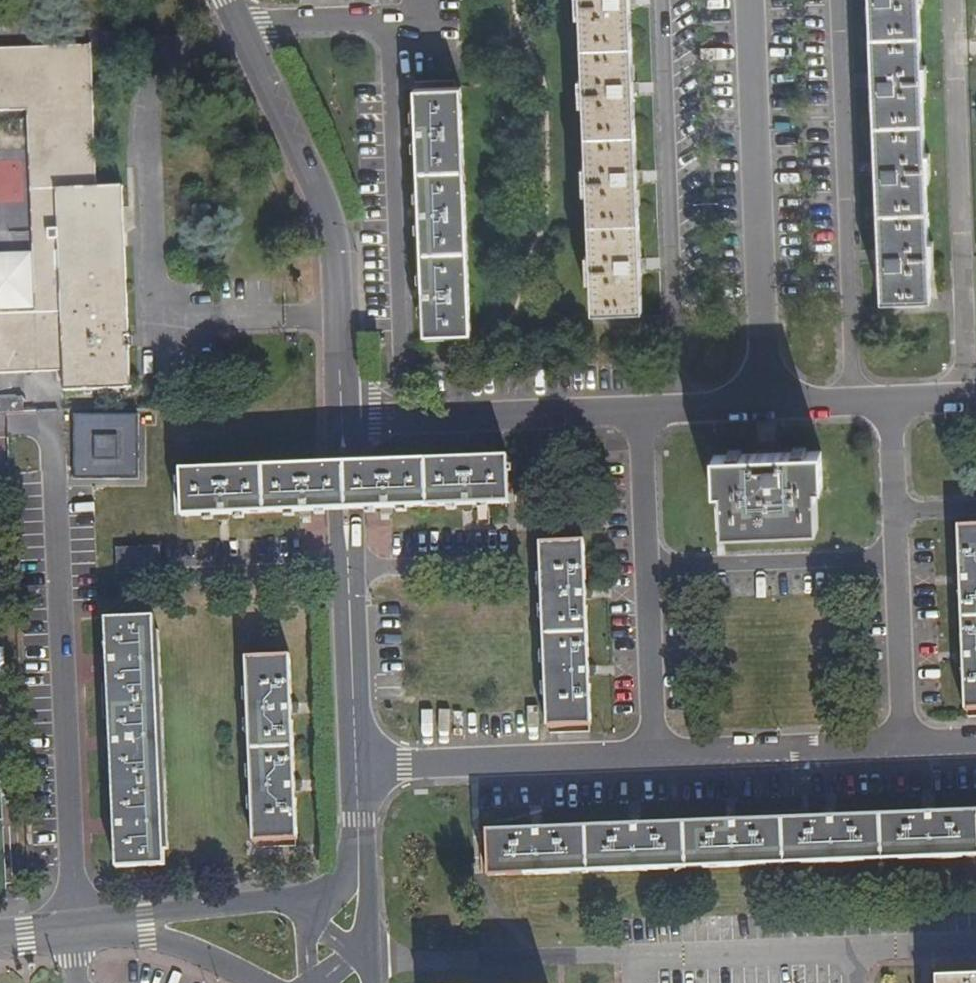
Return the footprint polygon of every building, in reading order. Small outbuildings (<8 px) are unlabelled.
[(577,16),(581,16),(583,78),(580,78),(580,104),(585,104),(586,165),(583,165),(583,192),(588,192),(590,253),(586,253),(587,280),(591,280),(593,311),(642,309),(640,266),(637,178),(634,89),(630,0),(576,0),(577,16)] [(925,91),(929,90),(927,64),(924,63),(922,2),(925,2),(925,0),(871,0),(875,81),(878,169),(882,255),(883,301),(934,299),(932,267),(936,267),(936,241),(931,241),(929,180),(933,180),(933,154),(928,153),(925,91)] [(0,48),(0,110),(24,110),(30,309),(0,310),(0,371),(62,369),(63,390),(127,387),(120,183),(94,183),(88,45),(0,48)] [(424,334),(470,332),(461,87),(454,87),(415,89),(416,127),(420,228),(423,312),(424,334)] [(7,413),(23,412),(23,398),(0,399),(0,414),(7,413)] [(825,486),(823,452),(715,455),(716,491),(723,491),(725,531),(820,528),(818,487),(825,486)] [(378,506),(378,508),(509,504),(508,457),(373,462),(374,489),(380,489),(380,506),(378,506)] [(373,462),(317,464),(319,490),(311,490),(311,509),(378,508),(378,506),(380,506),(380,489),(374,489),(373,462)] [(317,464),(307,464),(179,469),(180,514),(311,509),(311,490),(319,490),(317,464)] [(967,711),(975,710),(975,526),(960,527),(962,574),(962,588),(965,651),(965,664),(967,711)] [(542,543),(549,727),(592,726),(585,542),(542,543)] [(151,618),(105,620),(107,662),(110,747),(114,840),(115,867),(161,866),(151,618)] [(288,656),(245,658),(252,840),(295,839),(288,656)] [(490,878),(975,857),(975,812),(488,832),(490,878)]
